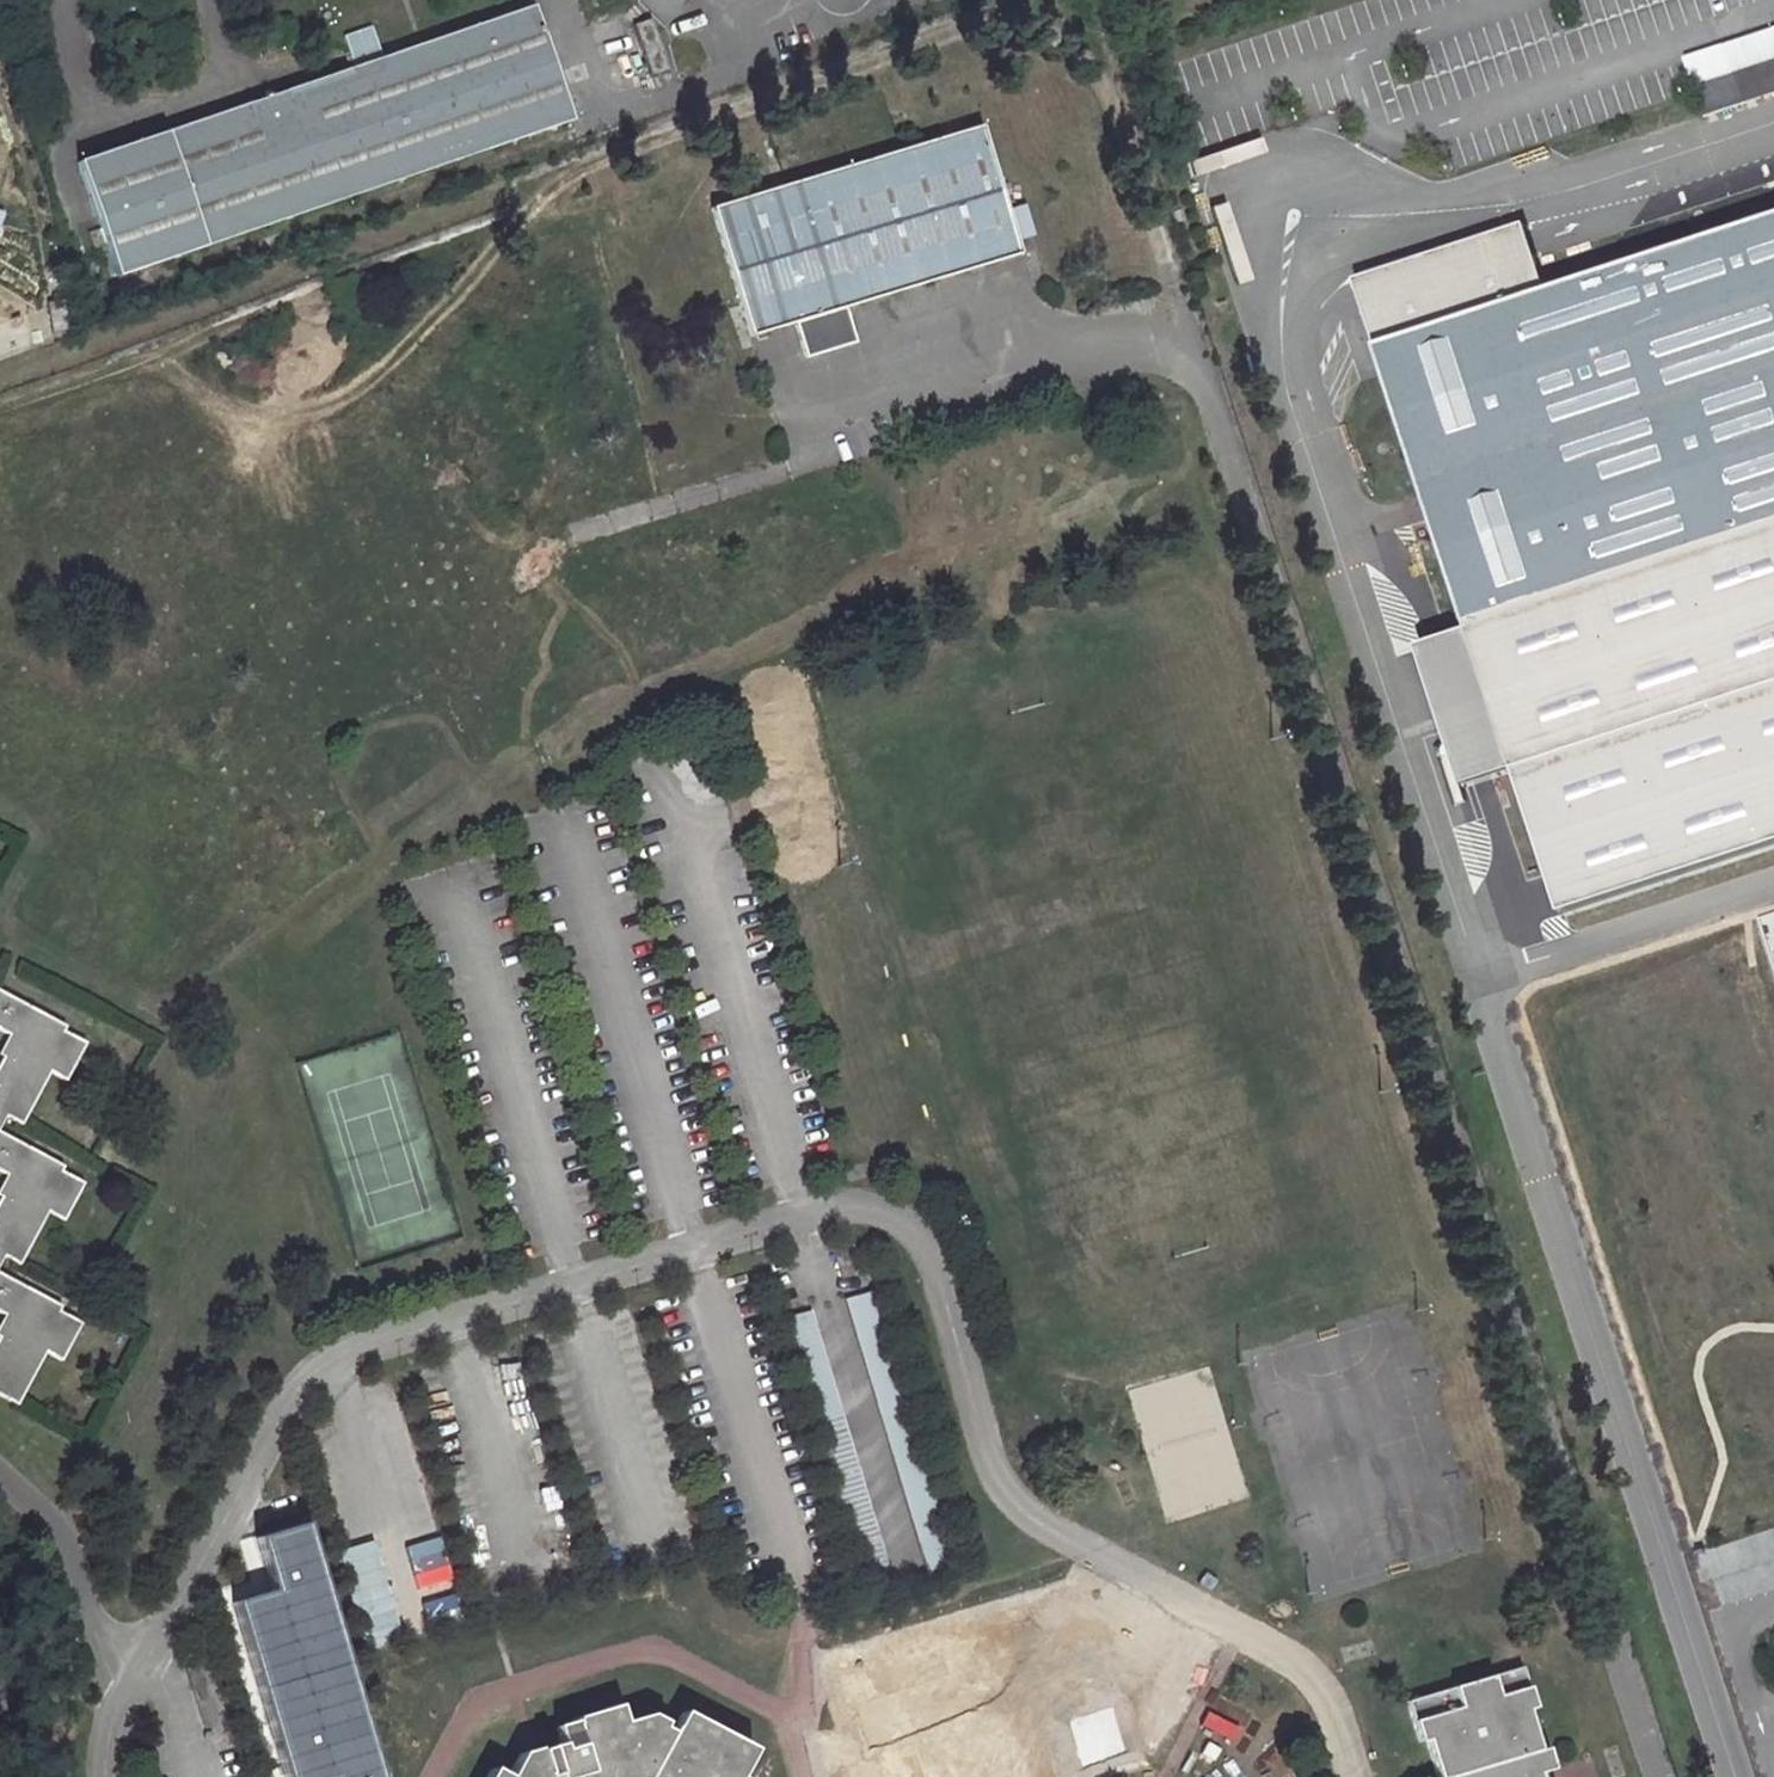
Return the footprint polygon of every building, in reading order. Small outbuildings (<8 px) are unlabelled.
[(568,122),(531,9),(74,162),(111,276),(568,122)] [(1681,59),(1692,88),(1773,59),(1773,29),(1681,59)] [(1692,88),(1701,118),(1773,96),(1773,59),(1692,88)] [(852,310),(1029,252),(1024,238),(1041,232),(1032,206),(1015,211),(985,122),(719,211),(761,339),(801,327),(811,357),(826,365),(854,356),(862,342),(852,310)] [(1545,293),(1519,226),(1355,280),(1369,345),(1458,625),(1412,647),(1456,786),(1513,767),(1560,912),(1773,843),(1773,217),(1545,293)] [(62,1020),(0,989),(0,1027),(10,1031),(0,1051),(0,1119),(3,1114),(20,1123),(50,1068),(65,1076),(84,1041),(58,1027),(62,1020)] [(9,1174),(0,1192),(0,1260),(3,1255),(17,1263),(47,1208),(64,1217),(81,1184),(58,1171),(63,1161),(0,1128),(0,1170),(9,1174)] [(9,1319),(0,1337),(0,1399),(17,1408),(45,1354),(60,1362),(80,1325),(57,1313),(61,1305),(0,1272),(0,1314),(9,1319)] [(854,1563),(881,1554),(805,1311),(778,1319),(854,1563)] [(1404,1699),(1415,1744),(1424,1741),(1434,1776),(1445,1776),(1446,1776),(1537,1776),(1536,1774),(1551,1770),(1545,1747),(1536,1749),(1524,1709),(1532,1706),(1520,1666),(1404,1699)] [(485,1776),(645,1776),(649,1775),(654,1776),(750,1776),(750,1774),(743,1771),(758,1745),(688,1707),(675,1730),(664,1723),(671,1711),(659,1705),(633,1713),(629,1698),(581,1709),(583,1715),(566,1718),(569,1734),(545,1739),(545,1737),(524,1742),(513,1767),(494,1759),(485,1776)]
